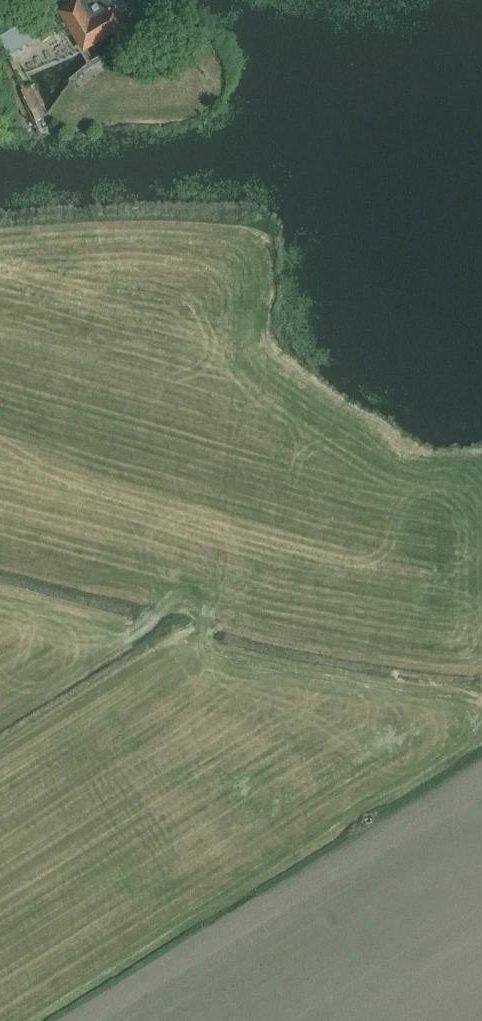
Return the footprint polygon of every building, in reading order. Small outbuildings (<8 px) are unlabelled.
[(74,5),(61,13),(84,50),(124,25),(109,0),(71,0),(74,5)]
